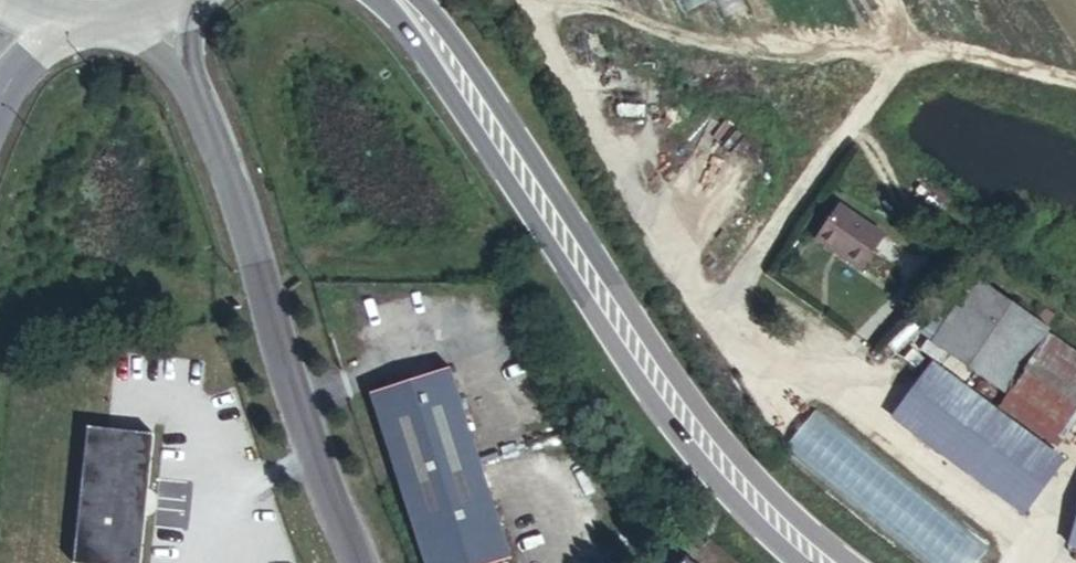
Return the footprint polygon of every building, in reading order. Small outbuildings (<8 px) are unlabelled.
[(832,206),(809,238),(852,268),(874,236),(832,206)] [(1043,330),(968,278),(926,344),(999,395),(1043,330)] [(1045,341),(997,414),(1058,455),(1075,426),(1075,362),(1045,341)] [(1024,524),(1064,471),(925,365),(884,418),(1024,524)] [(367,394),(420,562),(499,562),(507,560),(447,369),(367,394)] [(783,451),(927,562),(975,562),(986,551),(817,409),(783,451)] [(87,433),(73,562),(140,562),(144,523),(147,495),(153,440),(87,433)] [(148,495),(147,495),(144,523),(147,522),(148,521),(150,520),(152,518),(153,518),(154,516),(155,513),(156,511),(156,508),(156,506),(155,504),(154,501),(154,500),(152,498),(150,497),(148,495)]
